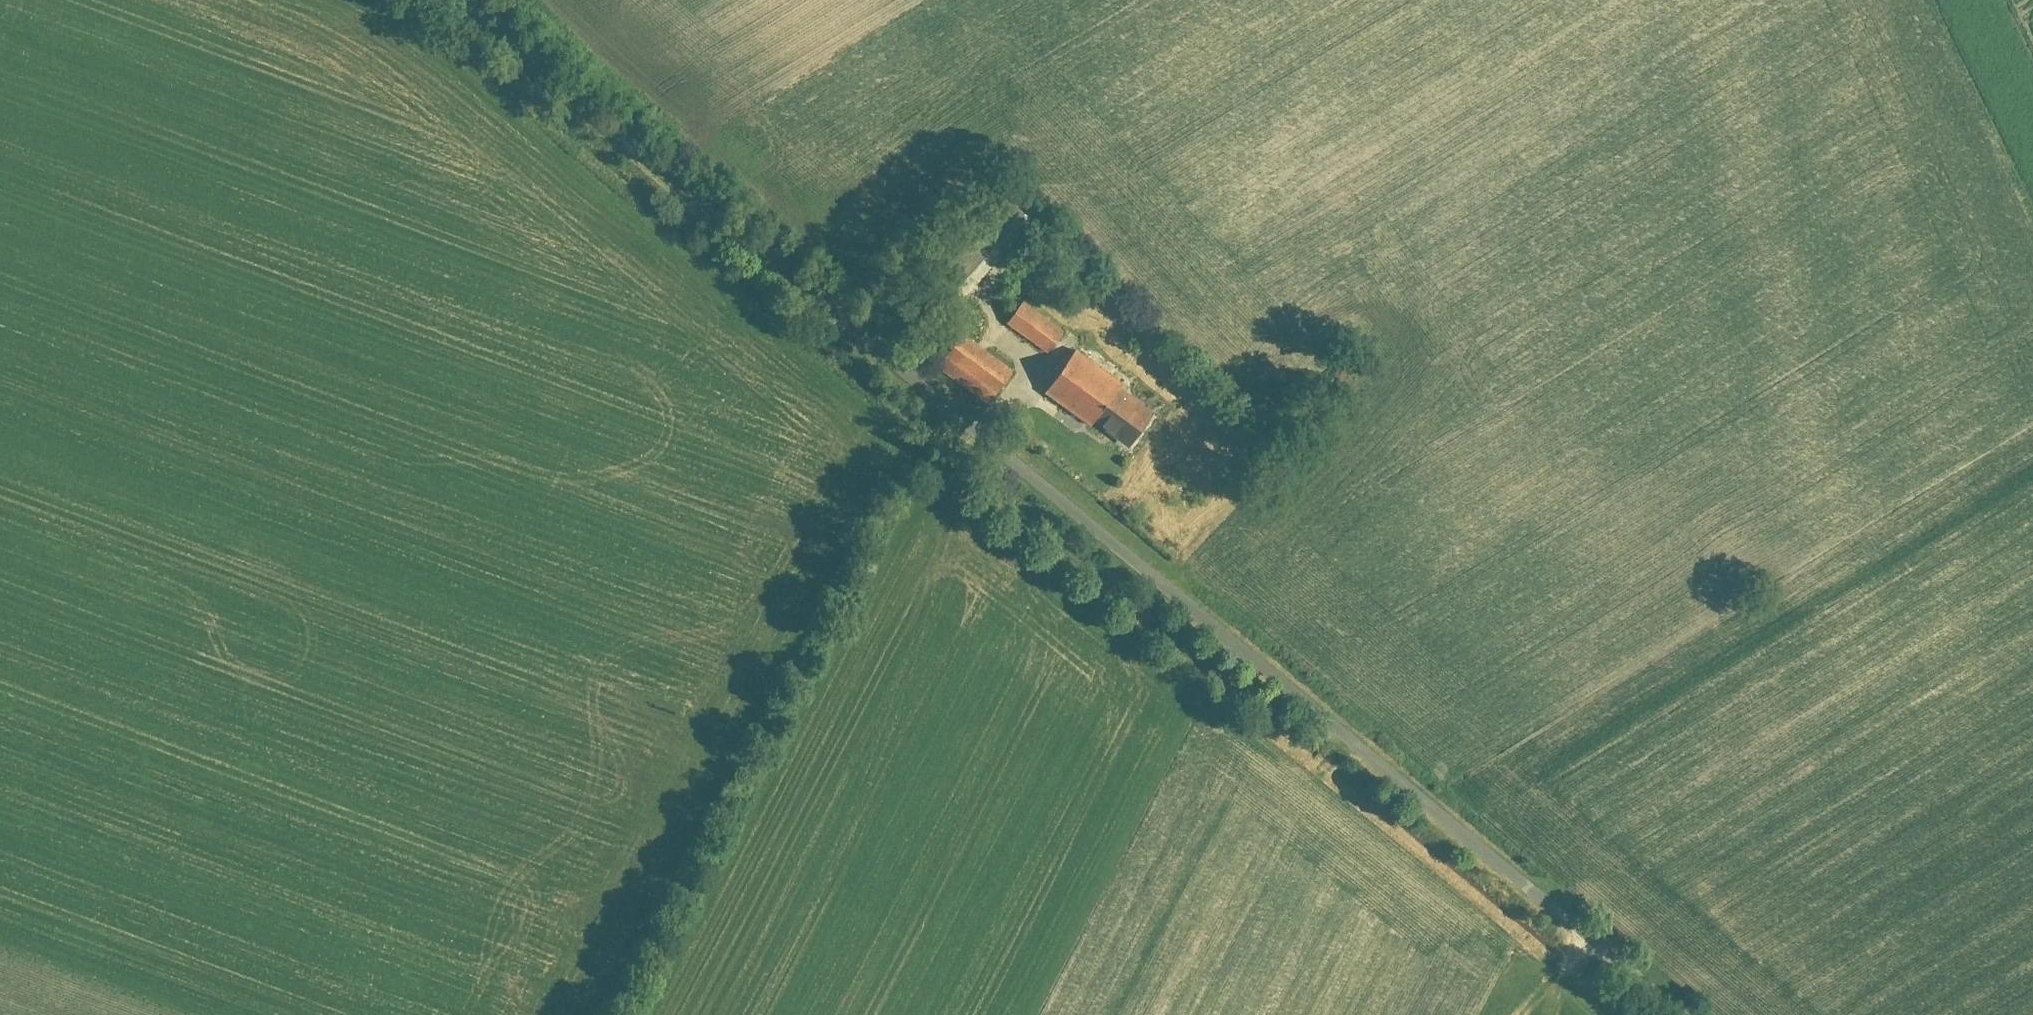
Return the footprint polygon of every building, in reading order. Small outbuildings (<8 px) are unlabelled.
[(1033,299),(1011,334),(1045,356),(1068,321),(1033,299)] [(1023,372),(968,332),(946,362),(1001,402),(1023,372)] [(1081,351),(1052,394),(1136,451),(1165,408),(1081,351)]
